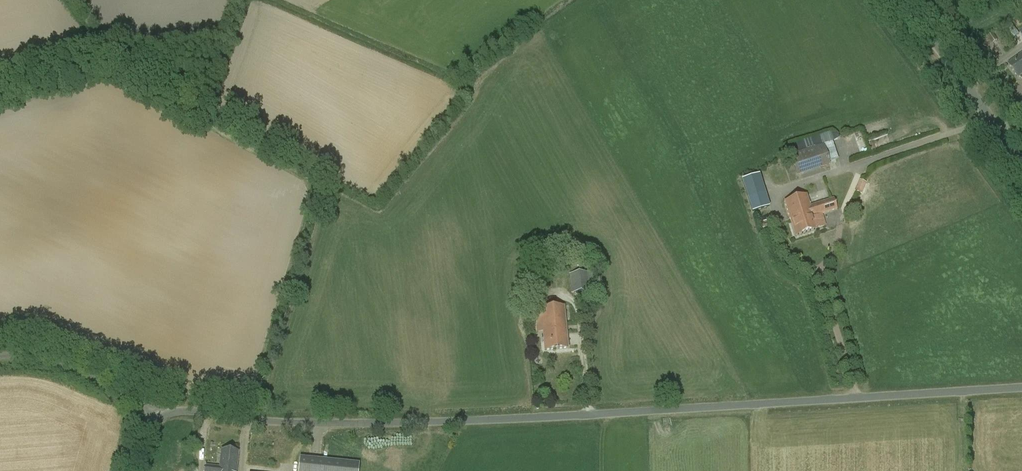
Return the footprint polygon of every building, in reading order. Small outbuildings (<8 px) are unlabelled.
[(1018,34),(1019,33),(1010,22),(1004,26),(1013,40),(1019,35),(1018,34)] [(1018,79),(1020,78),(1021,80),(1021,55),(1008,65),(1018,79)] [(789,155),(796,177),(830,166),(823,144),(789,155)] [(862,195),(866,183),(859,180),(855,192),(862,195)] [(817,228),(825,226),(821,215),(837,210),(834,199),(810,206),(806,195),(784,202),(795,237),(817,230),(817,228)] [(774,210),(771,199),(754,204),(758,215),(774,210)] [(571,294),(596,292),(595,272),(569,274),(571,294)] [(568,349),(566,328),(564,306),(535,309),(537,330),(543,330),(545,351),(568,349)] [(220,466),(206,466),(205,470),(237,470),(239,452),(222,450),(220,466)] [(359,464),(300,458),(299,470),(358,470),(359,464)]
